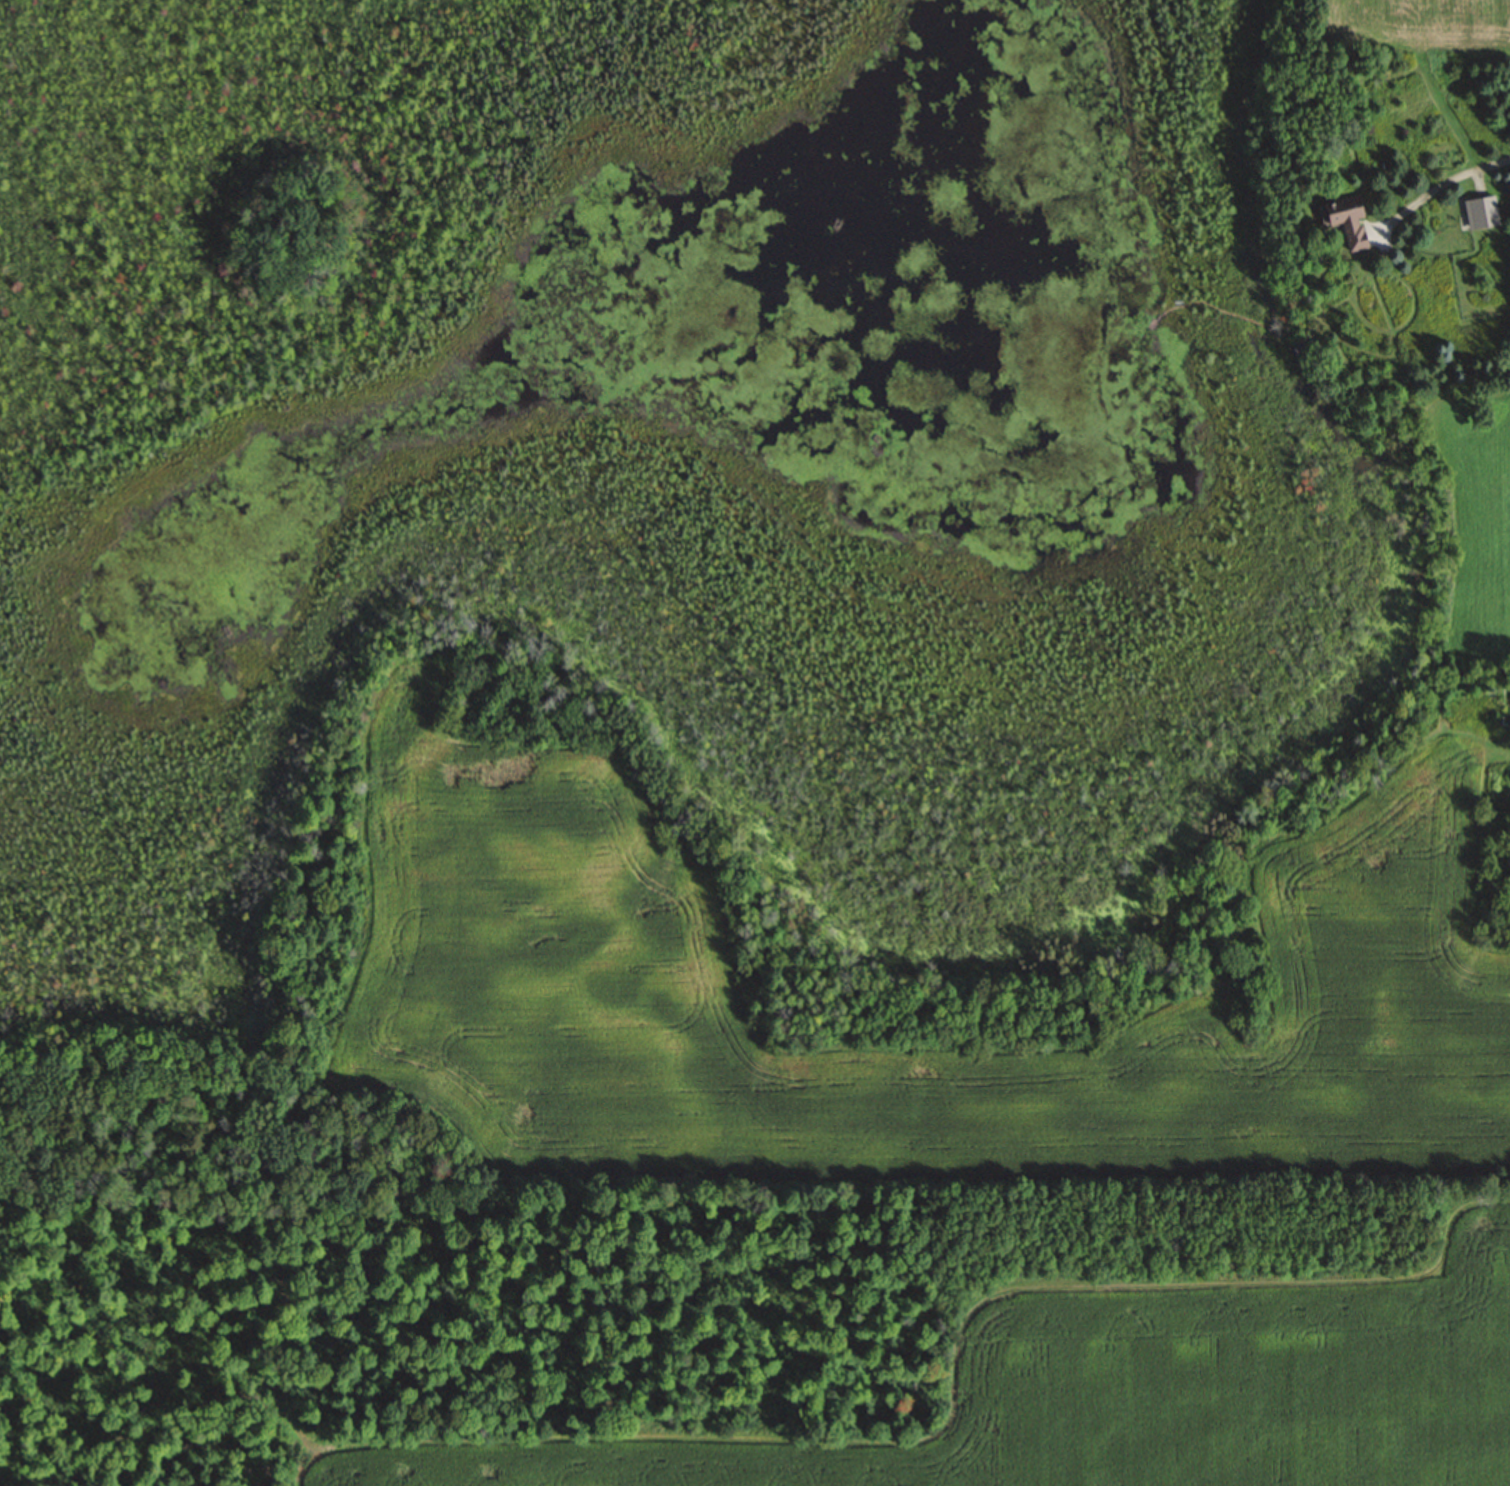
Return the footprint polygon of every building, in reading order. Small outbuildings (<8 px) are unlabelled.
[(1341,222),(1346,252),(1366,248),(1356,196),(1321,202),(1326,225),(1341,222)] [(1463,200),(1466,229),(1497,226),(1494,196),(1463,200)]
